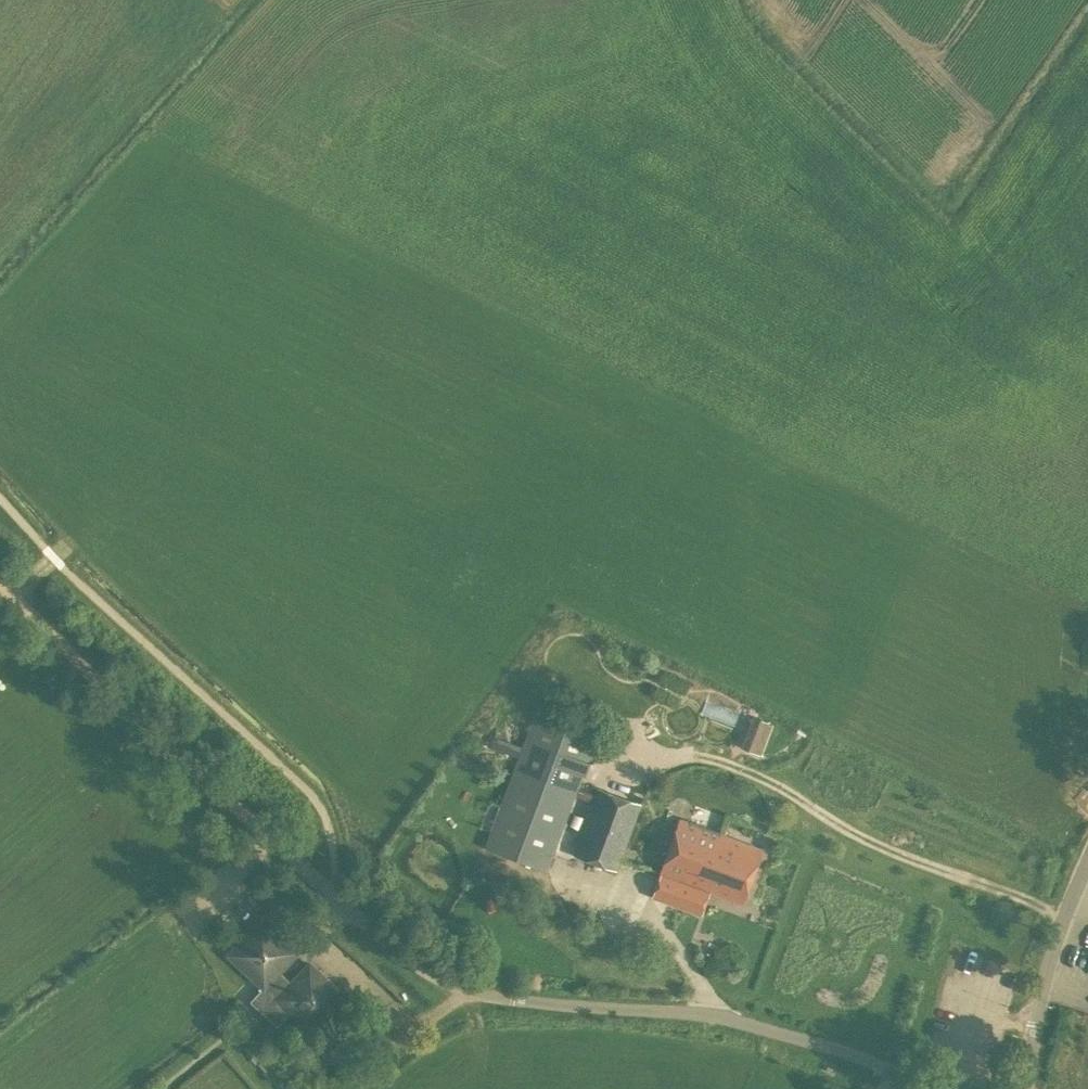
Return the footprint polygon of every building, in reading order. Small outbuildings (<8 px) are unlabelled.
[(854,666),(843,658),(836,669),(846,676),(854,666)] [(923,715),(912,708),(905,718),(915,726),(923,715)] [(536,709),(484,847),(548,870),(599,733),(536,709)] [(933,723),(923,715),(915,726),(926,734),(933,723)] [(956,723),(946,715),(938,726),(949,733),(956,723)] [(967,730),(956,723),(949,733),(959,741),(967,730)] [(494,740),(492,750),(517,756),(519,746),(494,740)] [(1036,780),(1025,772),(1018,783),(1028,791),(1036,780)] [(642,804),(599,788),(598,788),(573,855),(616,871),(642,804)] [(680,820),(660,873),(684,882),(690,867),(705,872),(720,834),(680,820)] [(684,882),(660,873),(651,896),(687,910),(696,887),(742,904),(761,850),(720,834),(705,872),(690,867),(684,882)] [(344,996),(309,963),(303,957),(285,977),(273,965),(291,946),(255,913),(222,949),(257,981),(244,995),(271,1020),(284,1005),(312,1031),(344,996)]
